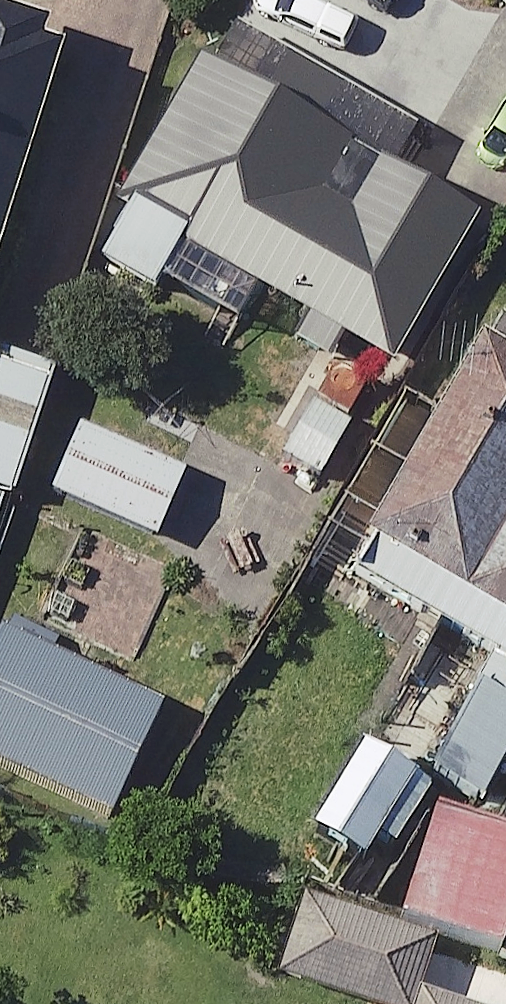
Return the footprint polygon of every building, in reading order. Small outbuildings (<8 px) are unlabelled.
[(73,78),(81,50),(0,26),(0,321),(73,78)] [(270,301),(316,324),(304,347),(350,371),(362,348),(412,374),(490,222),(359,154),(365,143),(219,67),(118,262),(111,277),(174,309),(181,295),(254,332),(270,301)] [(36,502),(73,378),(0,356),(0,491),(20,497),(36,502)] [(380,588),(505,657),(505,356),(380,588)] [(202,480),(94,434),(65,502),(173,548),(202,480)] [(20,497),(0,491),(0,563),(20,497)] [(11,638),(0,663),(0,764),(128,823),(177,715),(11,638)] [(503,697),(451,784),(505,817),(505,698),(503,697)] [(415,917),(505,954),(505,822),(460,803),(415,917)] [(322,905),(295,981),(359,1003),(431,1003),(450,951),(322,905)]
